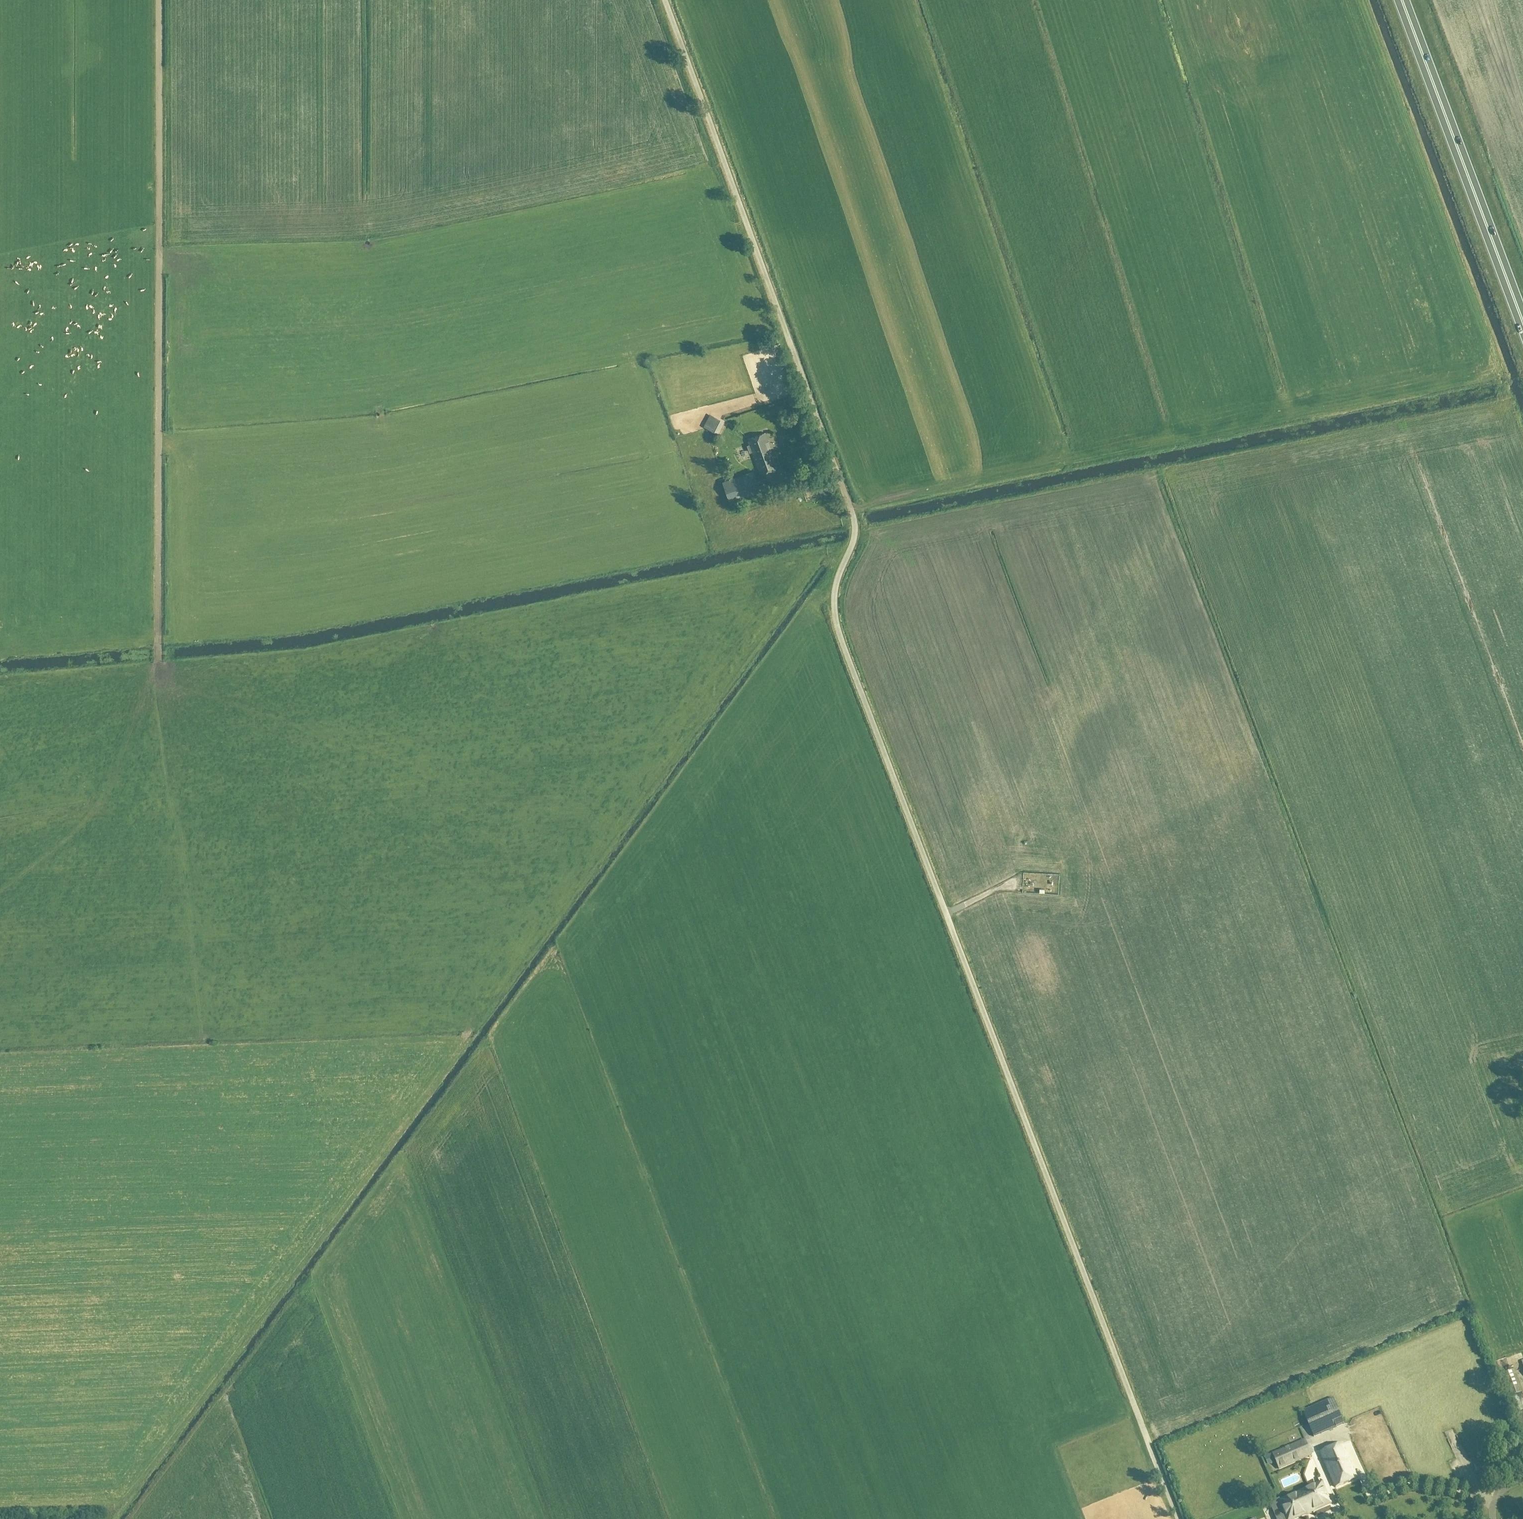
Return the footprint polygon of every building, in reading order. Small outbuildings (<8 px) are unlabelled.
[(777,469),(764,434),(748,440),(761,475),(777,469)] [(759,490),(755,477),(741,482),(739,478),(723,483),(729,500),(759,490)] [(1502,1374),(1511,1396),(1522,1392),(1514,1369),(1502,1374)] [(1316,1435),(1335,1426),(1325,1403),(1305,1411),(1316,1435)] [(1268,1467),(1277,1463),(1280,1468),(1311,1455),(1304,1440),(1273,1454),(1272,1452),(1264,1456),(1268,1467)] [(1356,1478),(1342,1444),(1322,1453),(1336,1486),(1356,1478)] [(1288,1518),(1291,1518),(1329,1503),(1321,1484),(1281,1502),(1288,1518)]
